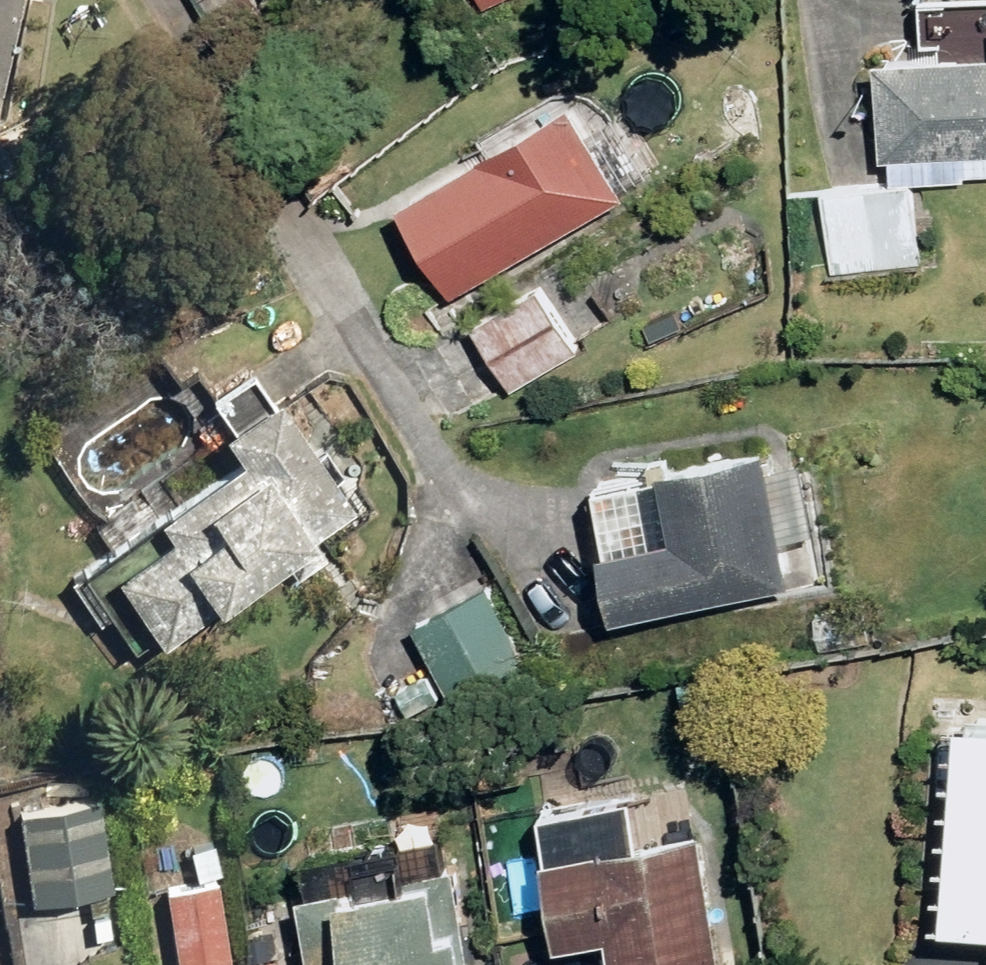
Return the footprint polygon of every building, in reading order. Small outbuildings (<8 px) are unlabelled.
[(474,10),(494,0),(469,0),(474,10)] [(871,160),(985,156),(985,54),(865,58),(871,160)] [(383,207),(437,299),(614,199),(560,106),(383,207)] [(817,193),(831,282),(922,269),(908,179),(817,193)] [(467,325),(506,391),(569,353),(529,287),(467,325)] [(93,574),(142,643),(343,514),(259,398),(202,439),(220,464),(137,519),(150,538),(93,574)] [(596,619),(776,589),(752,453),(647,470),(650,482),(601,491),(612,548),(584,552),(596,619)] [(405,627),(449,700),(519,659),(477,585),(405,627)] [(815,614),(820,648),(869,641),(864,605),(815,614)] [(944,725),(932,928),(985,931),(985,728),(944,725)] [(5,813),(20,907),(105,893),(89,799),(5,813)] [(603,964),(710,964),(690,834),(527,858),(540,948),(599,939),(603,964)] [(182,848),(188,879),(211,875),(205,844),(182,848)] [(293,924),(299,964),(461,964),(446,869),(394,877),(390,856),(341,866),(344,885),(293,893),(288,894),(293,924)] [(208,880),(151,892),(164,964),(223,964),(208,880)] [(230,895),(235,930),(293,924),(288,894),(293,893),(292,884),(230,895)]
